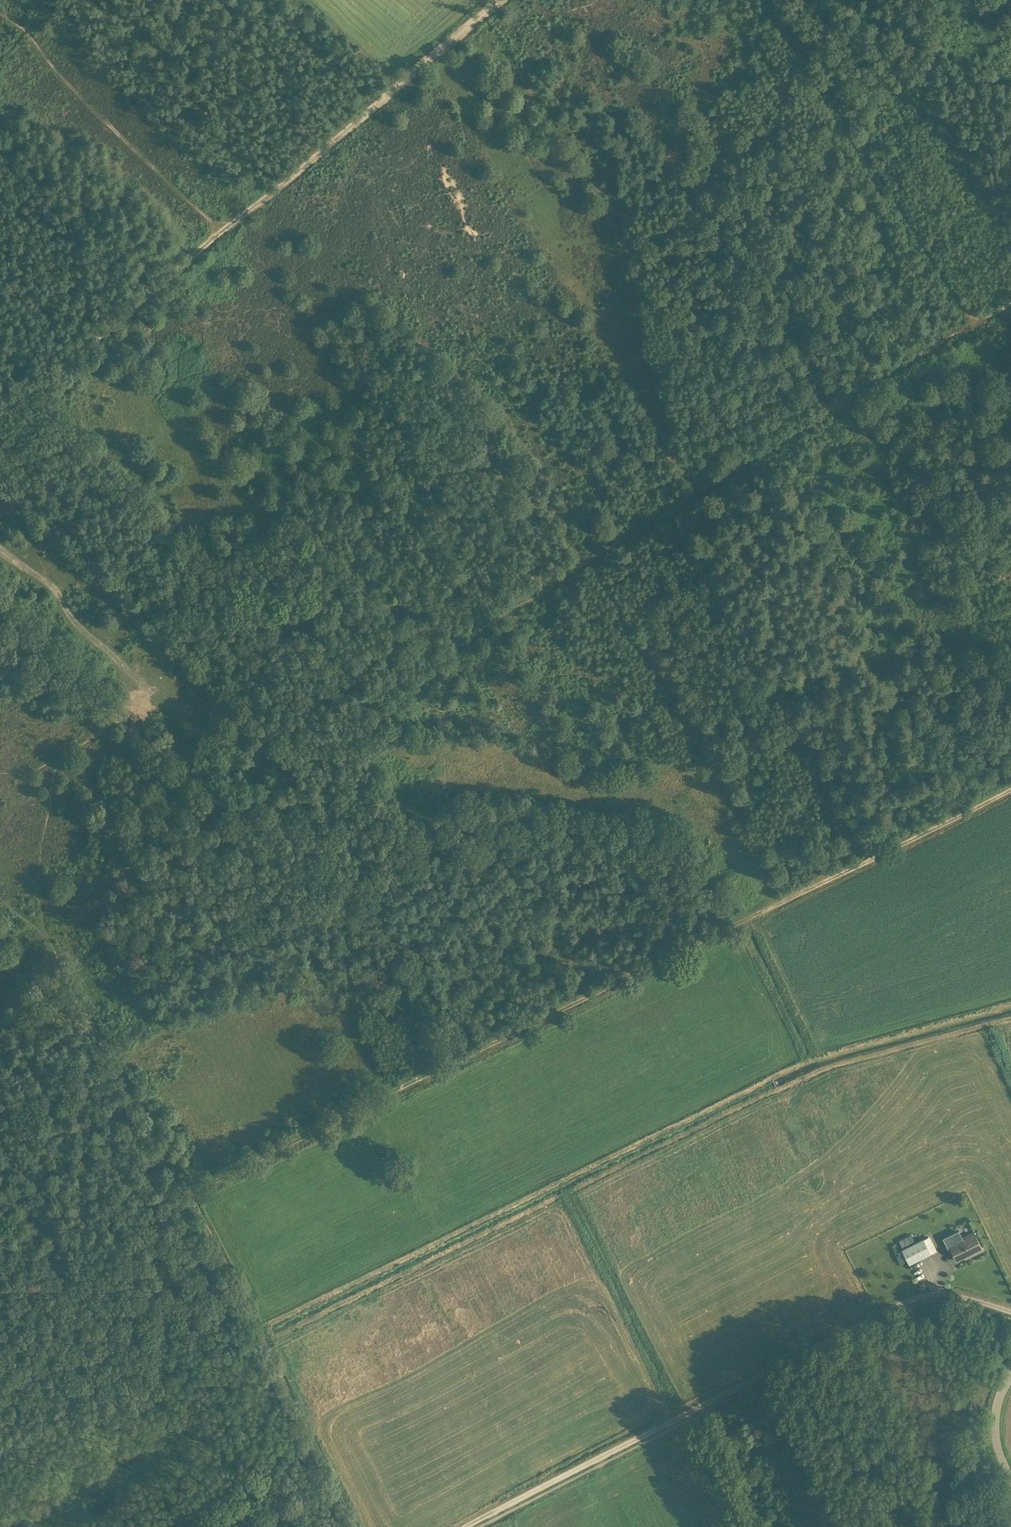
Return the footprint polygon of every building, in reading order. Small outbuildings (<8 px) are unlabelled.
[(951,1247),(957,1260),(970,1254),(970,1255),(983,1249),(974,1231),(962,1237),(959,1231),(944,1238),(944,1237),(943,1237),(948,1248),(951,1247)] [(911,1234),(899,1240),(903,1247),(915,1241),(911,1234)] [(903,1250),(910,1264),(931,1253),(924,1239),(903,1250)]
